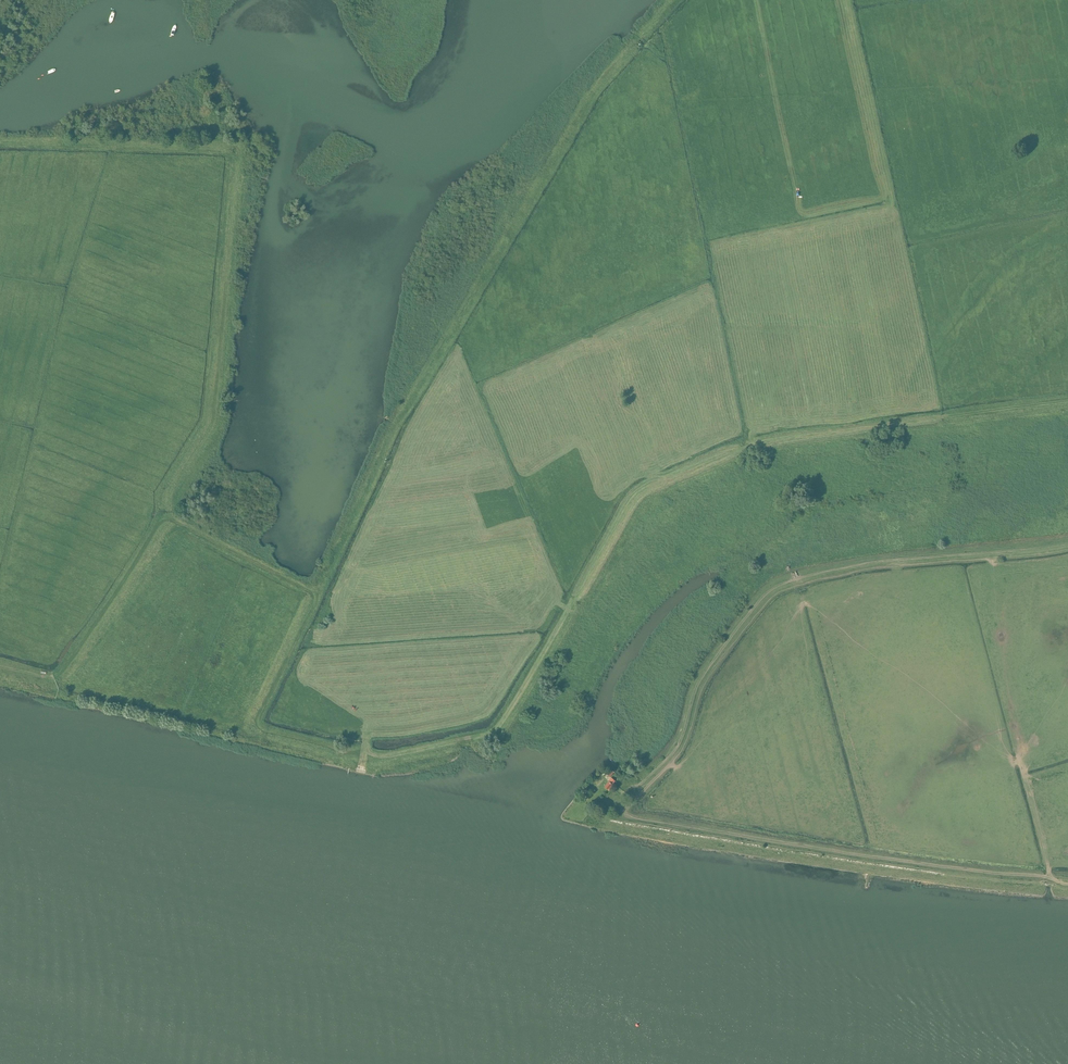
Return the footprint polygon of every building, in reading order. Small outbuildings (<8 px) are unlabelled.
[(608,780),(609,781),(604,787),(609,791),(614,785),(613,784),(615,781),(611,777),(608,780)]
